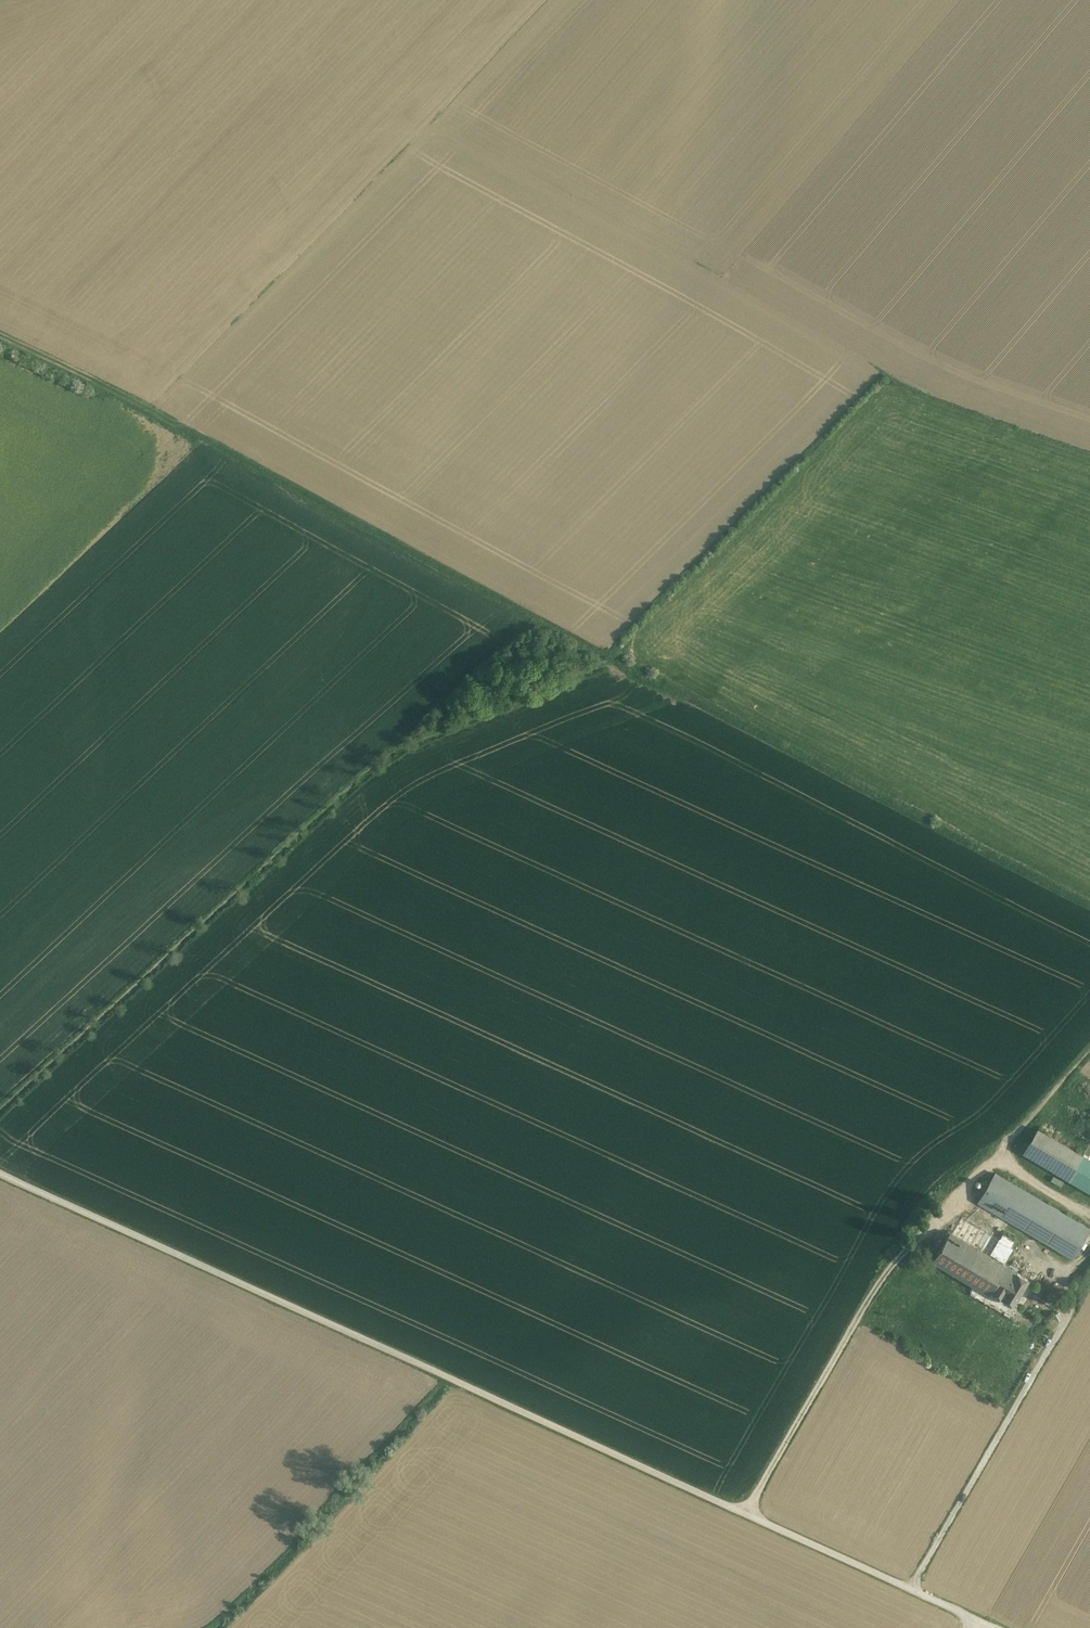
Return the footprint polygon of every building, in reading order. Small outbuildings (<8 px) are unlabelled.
[(1037,1130),(1022,1156),(1089,1196),(1089,1161),(1037,1130)] [(995,1173),(977,1204),(1073,1260),(1089,1231),(1089,1229),(995,1173)] [(1002,1232),(988,1255),(1004,1265),(1014,1248),(1011,1246),(1015,1239),(1002,1232)] [(988,1255),(950,1234),(933,1262),(1014,1308),(1030,1280),(1004,1265),(988,1255)]
